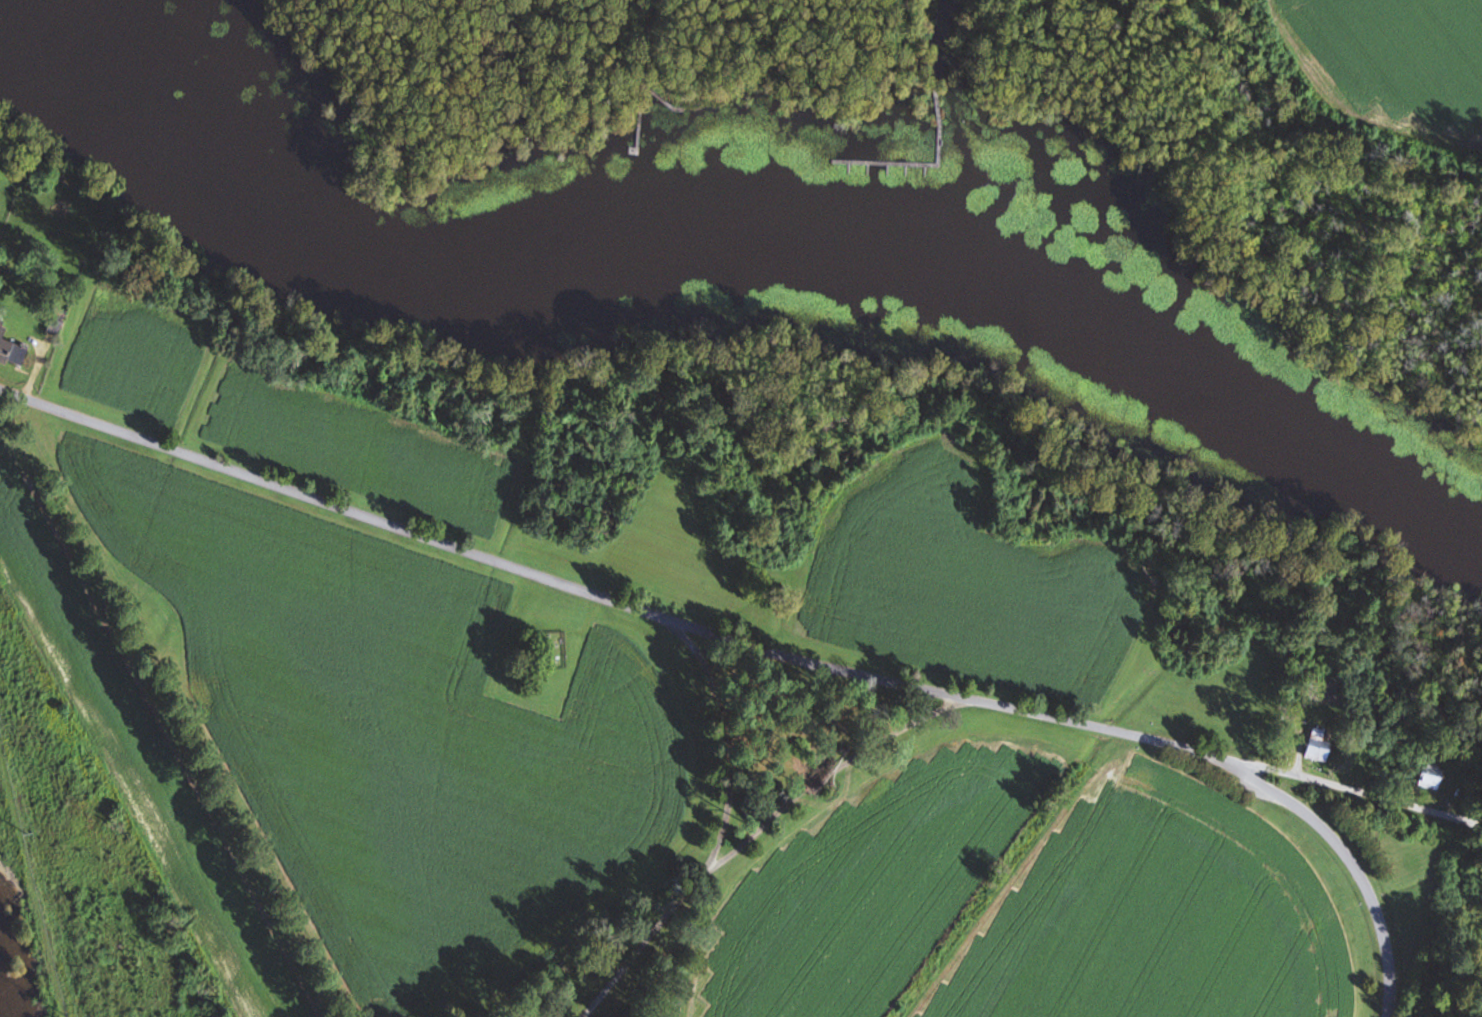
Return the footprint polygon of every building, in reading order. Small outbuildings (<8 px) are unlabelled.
[(0,326),(0,361),(25,369),(32,348),(6,340),(9,329),(0,326)] [(1307,759),(1330,763),(1334,743),(1324,742),(1326,731),(1313,729),(1307,759)] [(1438,793),(1448,771),(1426,763),(1417,785),(1438,793)]
